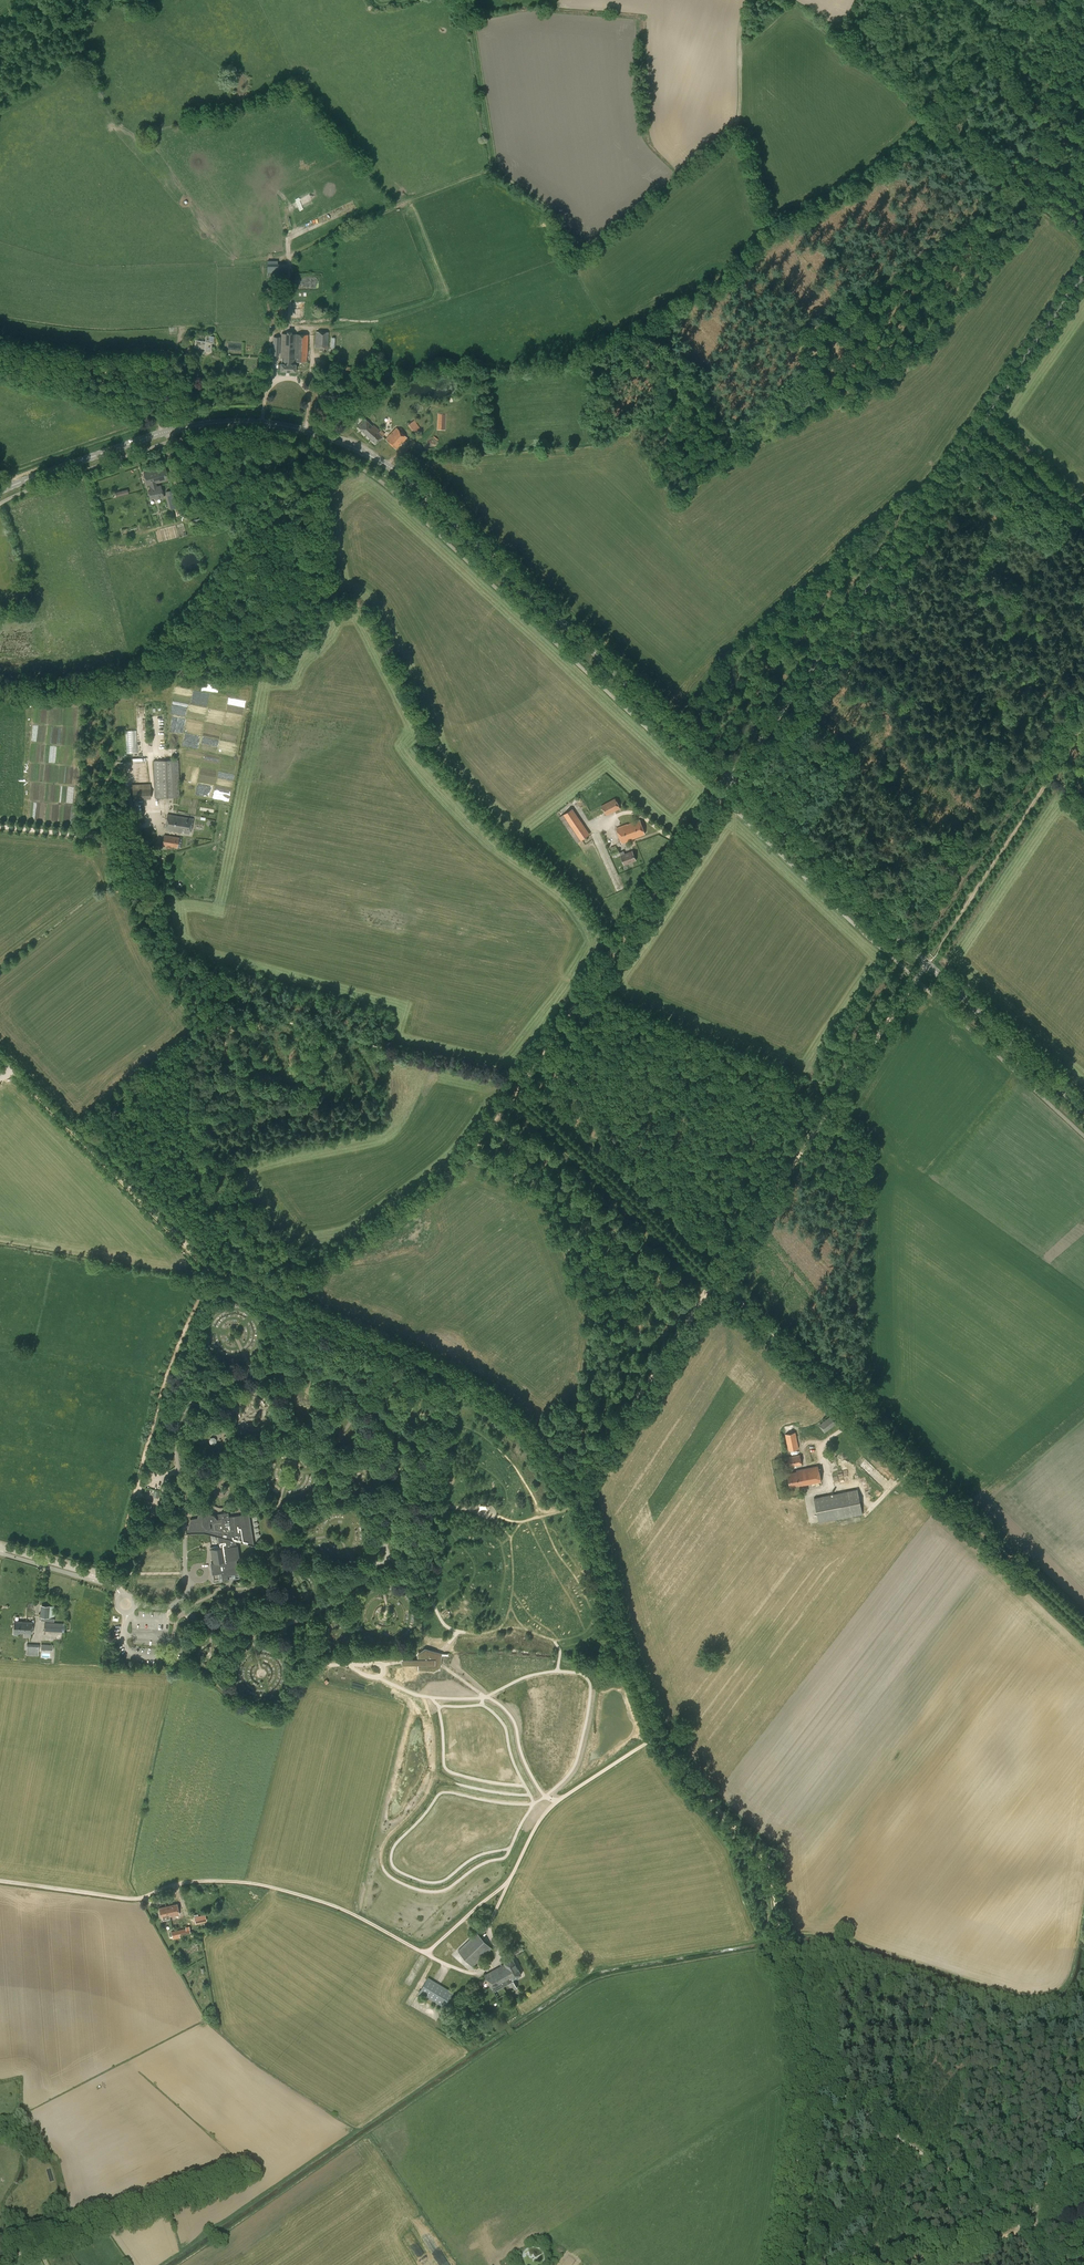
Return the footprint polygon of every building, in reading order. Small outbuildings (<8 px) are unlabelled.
[(278,261),(267,261),(267,278),(277,278),(277,273),(287,273),(287,264),(278,264),(278,261)] [(279,299),(279,308),(277,308),(276,317),(286,317),(287,300),(279,299)] [(315,340),(315,348),(328,348),(329,332),(315,331),(315,335),(314,335),(313,340),(315,340)] [(278,369),(280,370),(280,371),(295,371),(295,364),(295,361),(306,362),(307,335),(281,334),(280,358),(282,358),(281,364),(281,363),(281,365),(278,365),(278,369)] [(206,335),(205,342),(195,340),(194,347),(204,349),(204,351),(210,352),(212,343),(213,343),(214,337),(206,335)] [(280,337),(273,337),(272,349),(269,348),(269,355),(272,355),(279,356),(280,337)] [(359,427),(376,444),(382,437),(377,432),(379,430),(374,425),(372,426),(366,420),(359,427)] [(414,433),(420,428),(414,420),(408,425),(414,433)] [(385,439),(396,450),(407,438),(396,427),(385,439)] [(161,488),(159,489),(158,487),(157,488),(156,484),(169,480),(166,468),(144,473),(147,486),(151,485),(152,491),(149,492),(151,499),(159,497),(159,498),(164,497),(161,488)] [(165,492),(170,510),(180,507),(175,489),(165,492)] [(179,760),(153,761),(154,798),(180,797),(179,760)] [(150,783),(132,784),(133,799),(151,799),(150,783)] [(620,808),(615,798),(601,806),(606,816),(620,808)] [(193,818),(167,814),(165,830),(190,834),(193,818)] [(627,824),(616,828),(622,844),(630,841),(630,840),(645,834),(640,819),(627,824)] [(575,828),(582,839),(588,835),(581,824),(575,828)] [(162,846),(177,848),(179,837),(164,835),(162,846)] [(610,847),(613,855),(620,853),(624,865),(636,860),(632,851),(625,854),(624,851),(620,853),(618,848),(617,849),(616,845),(610,847)] [(819,1424),(824,1432),(839,1420),(833,1413),(819,1424)] [(788,1451),(799,1449),(796,1432),(785,1434),(788,1451)] [(788,1457),(790,1467),(802,1465),(800,1454),(788,1457)] [(822,1482),(818,1466),(796,1470),(796,1471),(788,1473),(790,1487),(799,1485),(799,1486),(822,1482)] [(863,1514),(858,1489),(814,1498),(819,1523),(863,1514)] [(143,1499),(140,1513),(145,1514),(145,1516),(148,1517),(152,1501),(143,1499)] [(196,1518),(190,1519),(187,1533),(186,1533),(205,1533),(217,1536),(219,1548),(214,1548),(213,1546),(210,1547),(211,1547),(211,1549),(213,1566),(210,1566),(212,1575),(221,1573),(222,1581),(228,1580),(227,1575),(230,1575),(239,1573),(237,1562),(233,1563),(232,1560),(240,1559),(238,1545),(236,1545),(236,1541),(254,1545),(249,1513),(229,1516),(228,1512),(220,1513),(221,1515),(216,1516),(215,1516),(214,1516),(214,1515),(213,1514),(212,1514),(211,1514),(210,1513),(209,1513),(208,1513),(207,1509),(206,1509),(205,1509),(204,1510),(203,1510),(201,1511),(200,1512),(199,1513),(199,1514),(198,1515),(197,1516),(197,1518),(196,1518)] [(41,1621),(54,1622),(55,1606),(41,1605),(40,1617),(41,1617),(41,1621)] [(14,1635),(18,1635),(18,1632),(32,1633),(32,1625),(34,1625),(34,1623),(32,1623),(32,1622),(14,1621),(13,1632),(14,1632),(14,1635)] [(44,1622),(44,1631),(64,1632),(65,1623),(44,1622)] [(38,1655),(38,1646),(27,1645),(26,1654),(38,1655)] [(416,1659),(416,1660),(415,1660),(416,1660),(417,1669),(435,1668),(436,1658),(432,1655),(432,1653),(433,1654),(433,1653),(432,1653),(430,1653),(429,1652),(428,1652),(426,1651),(425,1651),(424,1651),(424,1650),(423,1650),(422,1650),(421,1651),(420,1651),(419,1652),(418,1652),(418,1653),(417,1653),(416,1654),(415,1655),(416,1655),(417,1656),(418,1656),(417,1656),(417,1657),(417,1658),(416,1658),(416,1659)] [(177,1904),(166,1906),(168,1916),(179,1914),(177,1904)] [(168,1915),(168,1916),(166,1906),(159,1907),(161,1916),(168,1915)] [(177,1937),(177,1935),(190,1933),(189,1927),(185,1928),(186,1929),(171,1932),(173,1938),(177,1937)] [(475,1932),(473,1933),(474,1935),(458,1951),(473,1966),(491,1948),(475,1932)] [(511,1949),(513,1954),(520,1951),(517,1946),(511,1949)] [(492,1988),(502,1983),(507,1980),(509,1983),(510,1983),(514,1981),(513,1979),(521,1974),(512,1957),(504,1962),(505,1963),(494,1969),(485,1975),(492,1988)] [(453,1992),(428,1977),(419,1992),(444,2008),(453,1992)] [(523,2256),(522,2260),(523,2264),(544,2264),(545,2262),(545,2259),(544,2255),(543,2252),(540,2250),(537,2248),(532,2248),(528,2250),(524,2253),(523,2256)]
